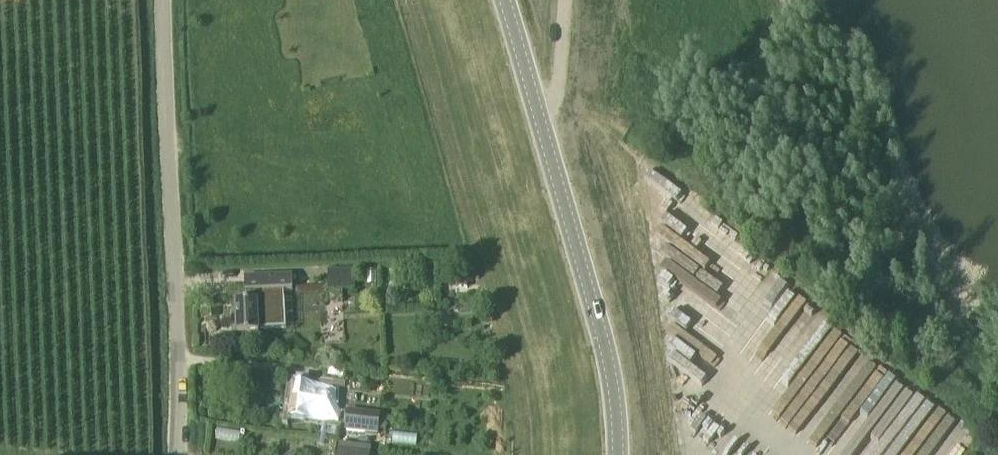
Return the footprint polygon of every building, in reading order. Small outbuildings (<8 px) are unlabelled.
[(634,158),(629,166),(649,179),(654,171),(634,158)] [(640,219),(659,230),(656,235),(679,247),(686,234),(644,212),(640,219)] [(247,301),(236,302),(237,333),(259,332),(259,328),(261,328),(261,329),(286,328),(285,299),(284,299),(284,291),(293,291),(293,275),(245,277),(246,293),(247,301)] [(808,389),(837,327),(822,320),(793,383),(808,389)] [(965,437),(926,393),(905,412),(899,383),(891,384),(888,367),(861,350),(851,367),(842,356),(844,371),(833,373),(841,382),(835,391),(843,400),(830,420),(842,434),(858,431),(860,442),(877,439),(882,431),(893,429),(895,436),(903,423),(914,421),(912,414),(920,412),(892,454),(934,454),(941,449),(947,440),(965,437)] [(295,383),(290,416),(327,421),(339,422),(341,409),(335,408),(337,392),(331,391),(332,387),(295,383)] [(345,439),(378,442),(381,414),(348,410),(345,439)] [(338,454),(370,454),(371,446),(340,442),(338,454)]
